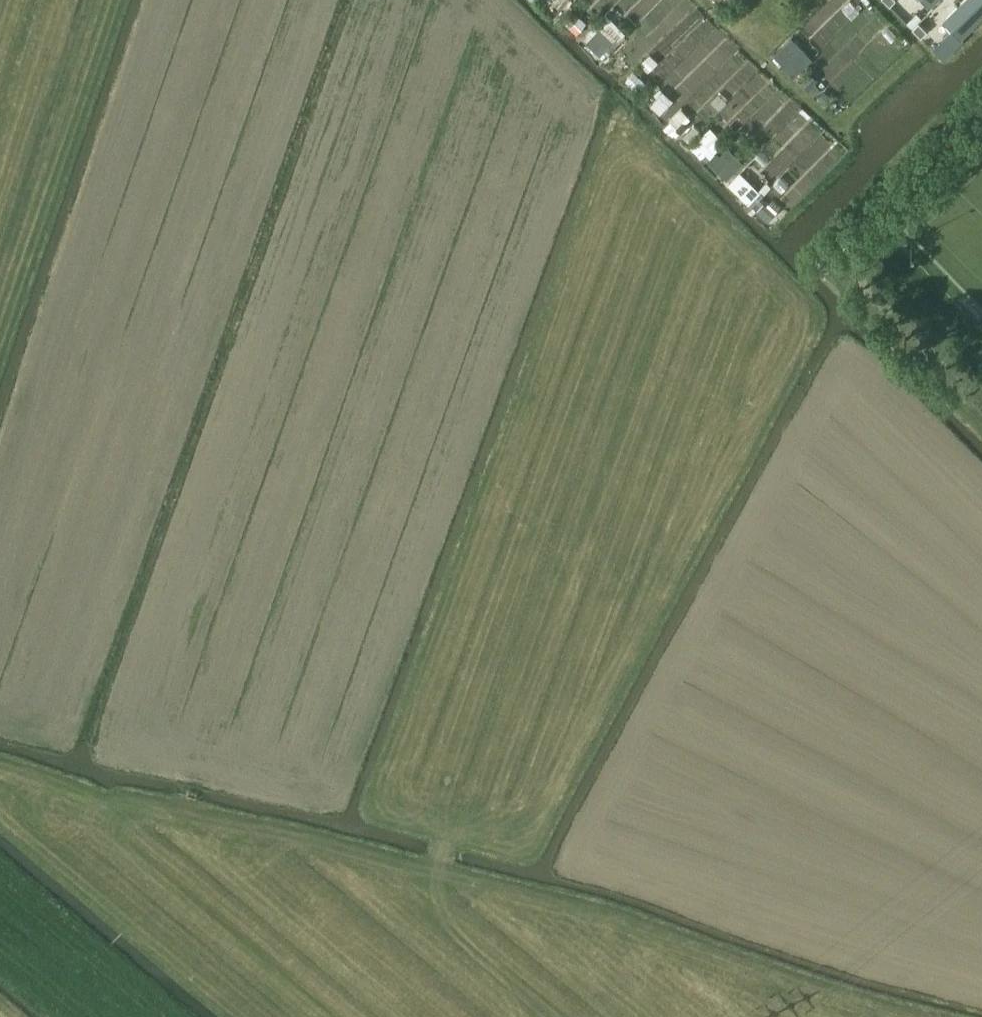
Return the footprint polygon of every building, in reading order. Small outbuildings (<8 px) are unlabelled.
[(922,18),(940,0),(904,0),(922,18)] [(940,34),(962,53),(972,41),(981,29),(981,0),(974,0),(940,34)] [(587,22),(571,9),(562,20),(577,33),(587,22)] [(927,30),(919,22),(913,28),(921,36),(927,30)] [(599,29),(586,43),(599,56),(613,41),(599,29)] [(775,55),(791,70),(809,52),(792,36),(775,55)] [(639,93),(648,84),(634,71),(625,80),(639,93)] [(824,91),(817,98),(824,104),(831,97),(824,91)] [(683,120),(676,127),(677,128),(682,133),(688,126),(684,121),(683,120)] [(822,137),(777,178),(798,200),(843,160),(822,137)] [(716,152),(706,162),(718,172),(724,165),(717,159),(720,155),(716,152)] [(741,170),(729,183),(751,203),(763,190),(741,170)] [(767,193),(754,205),(767,220),(780,208),(767,193)]
